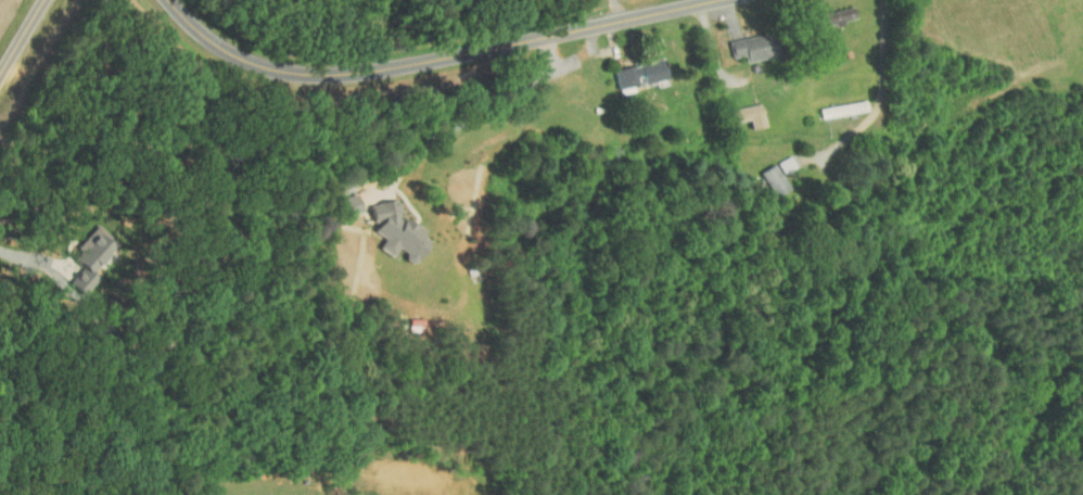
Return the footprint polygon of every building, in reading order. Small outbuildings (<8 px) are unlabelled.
[(845,14),(844,2),(807,7),(809,19),(845,14)] [(758,52),(755,28),(718,33),(721,51),(735,49),(735,55),(758,52)] [(604,63),(609,88),(618,86),(617,83),(631,79),(631,78),(657,72),(653,52),(604,63)] [(755,121),(750,98),(721,104),(723,117),(739,114),(741,123),(755,121)] [(751,165),(764,191),(779,183),(766,158),(751,165)] [(360,198),(363,214),(369,218),(364,226),(374,233),(368,242),(382,251),(388,242),(394,246),(396,253),(404,259),(417,240),(414,224),(396,212),(390,213),(386,193),(360,198)] [(61,249),(81,267),(108,238),(88,220),(61,249)] [(86,274),(72,261),(59,277),(72,289),(86,274)]
